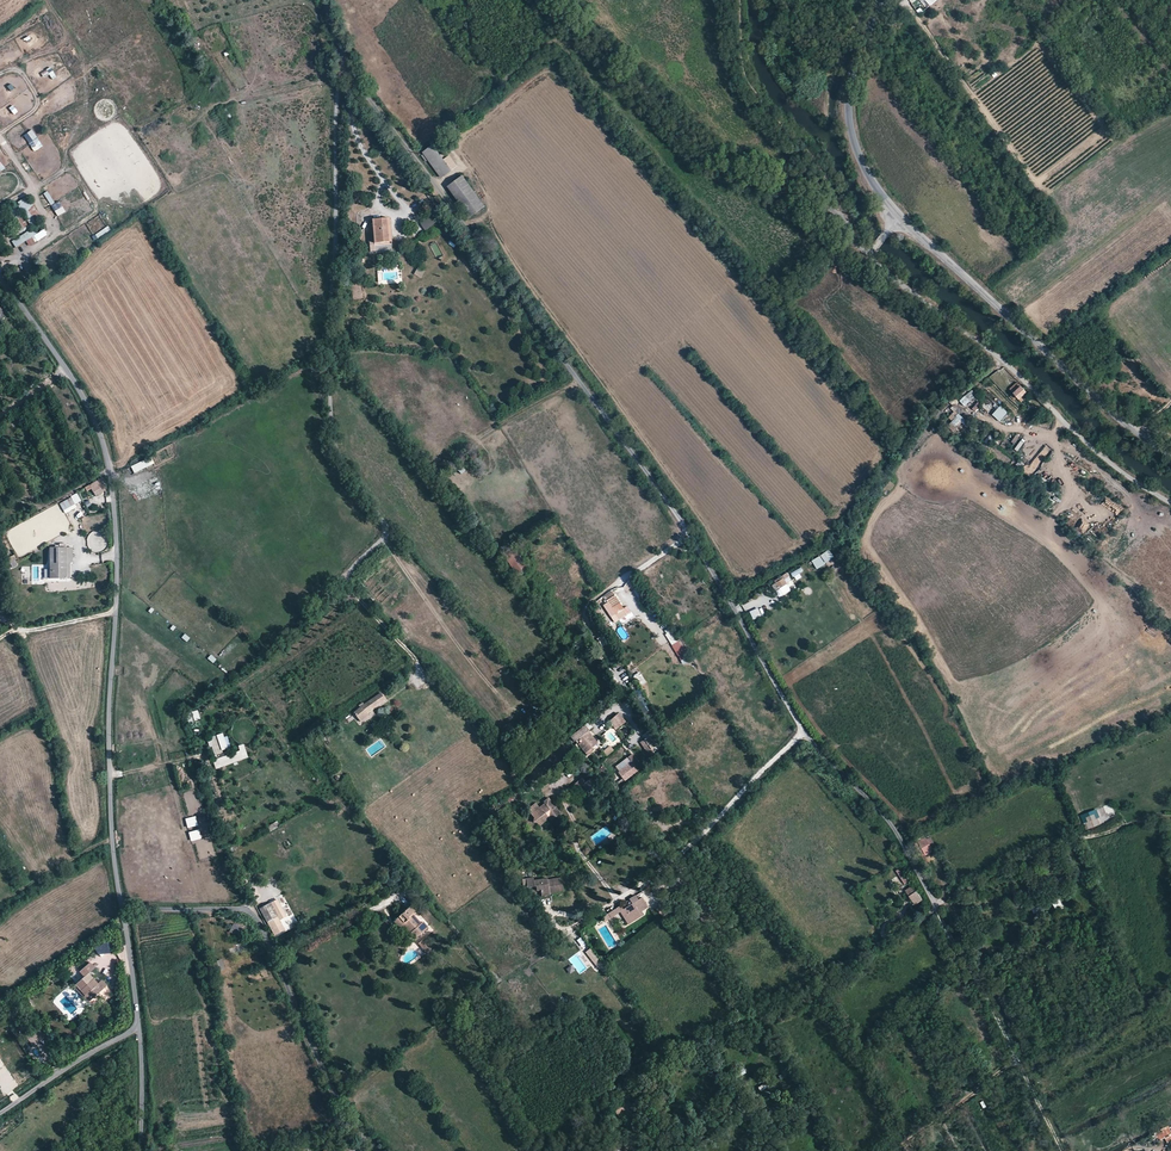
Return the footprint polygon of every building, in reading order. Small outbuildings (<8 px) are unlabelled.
[(50,67),(46,69),(52,80),(56,77),(50,67)] [(13,115),(18,112),(13,104),(8,107),(13,115)] [(34,152),(42,146),(32,129),(23,135),(34,152)] [(428,161),(442,178),(456,166),(444,150),(439,154),(432,145),(422,153),(423,154),(421,156),(426,163),(428,161)] [(447,187),(471,216),(484,206),(460,177),(447,187)] [(50,206),(54,203),(47,191),(43,193),(50,206)] [(18,204),(31,225),(42,218),(33,205),(27,209),(22,202),(18,204)] [(57,216),(65,213),(63,207),(54,210),(57,216)] [(9,213),(21,232),(28,228),(16,209),(9,213)] [(432,212),(419,222),(426,231),(439,221),(432,212)] [(372,219),(375,243),(388,241),(386,218),(372,219)] [(98,238),(110,230),(108,226),(95,234),(98,238)] [(33,228),(12,241),(16,247),(26,241),(28,245),(35,241),(32,236),(36,233),(33,228)] [(429,246),(436,257),(442,254),(436,242),(429,246)] [(422,278),(425,270),(417,267),(414,275),(422,278)] [(1013,394),(1018,399),(1025,392),(1021,387),(1013,394)] [(968,394),(960,400),(964,406),(973,400),(968,394)] [(977,412),(981,405),(977,402),(973,410),(977,412)] [(992,414),(1001,422),(1007,414),(999,406),(992,414)] [(955,411),(949,417),(952,420),(958,414),(955,411)] [(1017,434),(1011,442),(1015,444),(1021,436),(1017,434)] [(1020,449),(1027,438),(1024,436),(1016,446),(1020,449)] [(134,473),(154,463),(151,456),(131,466),(134,473)] [(91,489),(93,493),(106,485),(101,478),(89,486),(91,489)] [(885,486),(890,491),(894,487),(889,482),(885,486)] [(72,498),(60,504),(65,514),(77,508),(72,498)] [(1108,498),(1098,507),(1106,515),(1116,506),(1108,498)] [(89,511),(93,509),(89,500),(85,502),(89,511)] [(49,548),(50,579),(66,579),(66,560),(71,560),(71,548),(66,548),(66,543),(59,544),(59,548),(49,548)] [(817,569),(835,557),(829,549),(812,561),(817,569)] [(515,552),(505,559),(520,579),(530,571),(515,552)] [(792,572),(796,580),(801,578),(799,574),(803,571),(801,567),(792,572)] [(775,583),(778,588),(786,583),(782,579),(775,583)] [(623,609),(612,591),(604,597),(608,603),(615,614),(623,609)] [(627,607),(623,609),(615,614),(608,603),(603,605),(615,623),(630,613),(627,607)] [(758,608),(750,611),(753,620),(762,616),(758,608)] [(664,632),(684,664),(692,659),(682,643),(681,644),(670,627),(664,632)] [(187,642),(190,637),(184,634),(181,638),(187,642)] [(601,636),(597,638),(601,647),(606,645),(601,636)] [(579,638),(572,644),(575,648),(583,642),(579,638)] [(211,655),(207,659),(213,663),(216,659),(211,655)] [(634,675),(638,686),(645,683),(641,672),(634,675)] [(385,700),(381,694),(354,713),(362,723),(370,717),(367,713),(385,700)] [(185,714),(188,724),(195,722),(193,712),(185,714)] [(625,722),(618,713),(609,721),(616,730),(625,722)] [(589,732),(584,726),(569,738),(573,742),(574,741),(586,756),(592,751),(590,749),(597,743),(588,733),(589,732)] [(650,734),(643,739),(650,749),(657,744),(650,734)] [(215,769),(248,759),(244,744),(237,746),(239,752),(217,758),(216,755),(223,753),(218,736),(208,739),(215,761),(213,762),(215,769)] [(639,742),(646,752),(650,749),(643,739),(639,742)] [(607,756),(613,750),(610,746),(603,752),(607,756)] [(627,757),(630,762),(618,771),(617,773),(622,778),(623,780),(637,770),(637,771),(641,767),(631,754),(627,757)] [(561,814),(549,799),(535,811),(546,823),(550,819),(552,822),(561,814)] [(1080,816),(1086,830),(1102,824),(1096,809),(1080,816)] [(187,828),(198,826),(196,816),(185,819),(187,828)] [(276,822),(266,827),(269,832),(279,827),(276,822)] [(188,832),(191,842),(201,839),(199,830),(188,832)] [(916,841),(921,854),(929,850),(923,838),(916,841)] [(901,867),(896,871),(905,885),(911,882),(901,867)] [(563,891),(562,878),(549,879),(549,878),(535,880),(534,877),(526,878),(527,885),(528,886),(536,884),(537,889),(541,888),(542,896),(550,895),(550,893),(563,891)] [(249,887),(253,897),(258,895),(254,885),(249,887)] [(916,890),(909,896),(912,901),(919,895),(916,890)] [(635,896),(629,900),(632,905),(625,910),(634,923),(645,915),(643,912),(647,909),(641,899),(638,901),(635,896)] [(260,909),(275,935),(286,929),(280,920),(287,916),(277,899),(268,904),(260,909)] [(1055,911),(1063,909),(1061,899),(1053,901),(1055,911)] [(358,905),(361,910),(369,904),(366,900),(358,905)] [(615,908),(608,913),(611,918),(621,912),(625,909),(621,904),(615,908)] [(659,904),(652,908),(661,920),(667,915),(659,904)] [(394,921),(407,936),(410,933),(415,939),(427,927),(423,922),(421,923),(413,913),(416,910),(411,905),(394,921)] [(625,909),(621,912),(630,925),(634,923),(625,910),(625,909)] [(229,932),(237,936),(241,927),(233,924),(229,932)] [(432,939),(429,936),(420,944),(428,953),(436,947),(430,940),(432,939)] [(580,937),(576,940),(583,949),(587,946),(580,937)] [(106,942),(95,949),(98,955),(113,953),(106,942)] [(585,953),(598,969),(604,965),(590,948),(585,953)] [(217,972),(225,970),(222,959),(215,961),(217,972)] [(90,961),(79,971),(84,976),(79,981),(84,987),(82,989),(85,994),(84,995),(89,1001),(108,985),(103,979),(99,983),(98,984),(93,979),(94,978),(89,972),(95,967),(90,961)] [(571,965),(565,969),(570,975),(575,970),(571,965)] [(48,976),(42,980),(45,985),(51,980),(48,976)] [(956,980),(959,985),(967,980),(964,976),(956,980)] [(79,981),(74,985),(84,995),(85,994),(82,989),(84,987),(79,981)] [(40,1022),(25,1032),(33,1044),(41,1039),(48,1034),(40,1022)] [(612,1107),(616,1113),(627,1106),(629,1108),(632,1106),(627,1098),(612,1107)] [(627,1106),(616,1113),(619,1117),(630,1110),(629,1108),(627,1106)] [(1165,1138),(1167,1143),(1170,1141),(1170,1130),(1169,1126),(1155,1132),(1159,1141),(1165,1138)]
